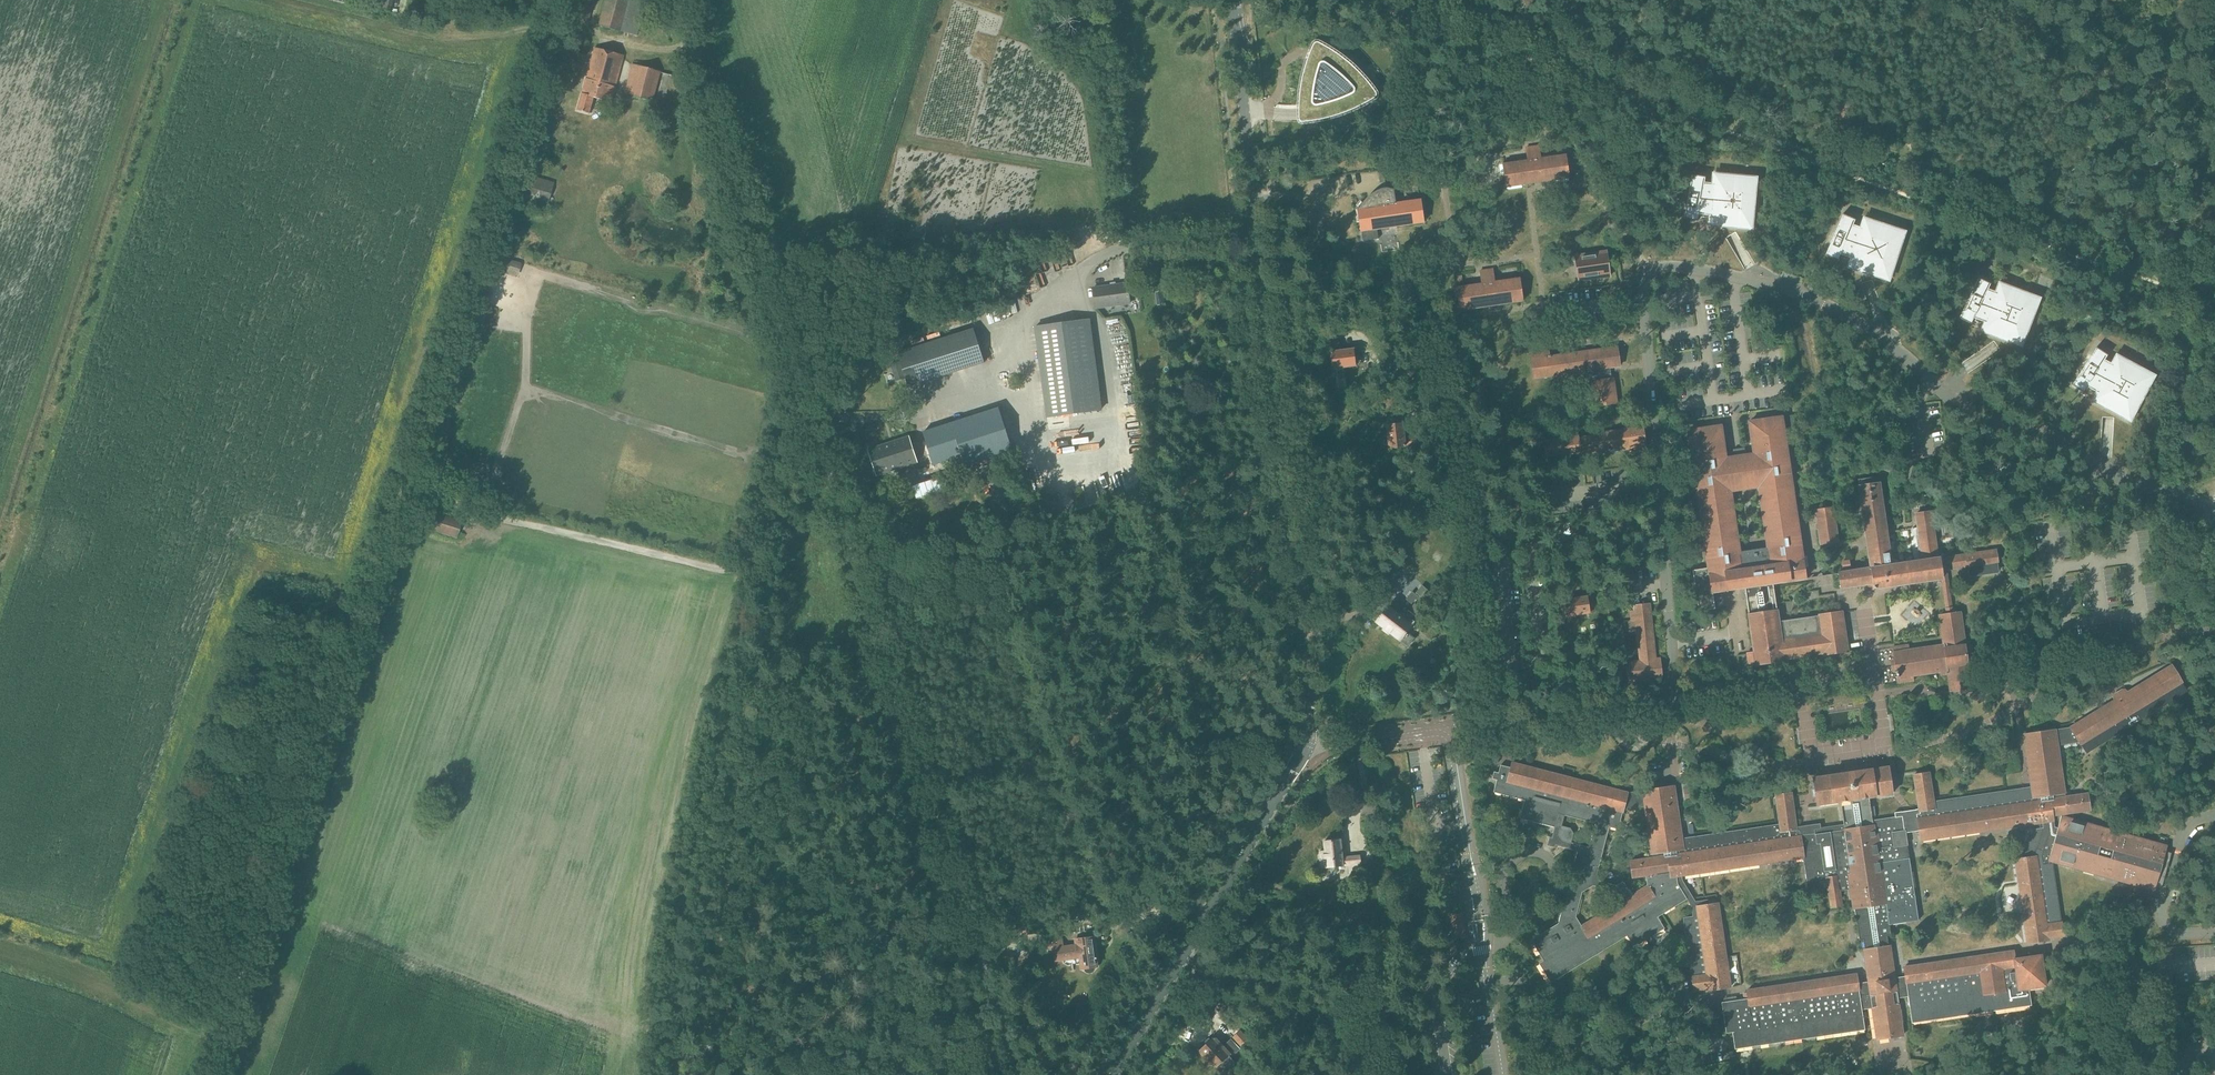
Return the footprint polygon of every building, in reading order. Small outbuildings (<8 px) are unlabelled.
[(390,12),(393,0),(385,0),(382,10),(390,12)] [(596,0),(574,0),(569,18),(590,24),(596,0)] [(601,26),(638,36),(648,0),(608,0),(601,26)] [(1377,94),(1376,92),(1372,87),(1366,80),(1358,71),(1352,65),(1344,59),(1332,51),(1322,44),(1319,42),(1317,43),(1315,43),(1314,44),(1312,49),(1308,59),(1304,72),(1302,78),(1301,85),(1300,92),(1299,99),(1299,105),(1299,119),(1299,121),(1301,122),(1302,123),(1305,123),(1313,122),(1328,119),(1335,117),(1344,114),(1354,110),(1363,105),(1375,99),(1376,98),(1377,97),(1377,95),(1377,94)] [(586,78),(582,94),(578,110),(590,113),(594,97),(612,102),(625,56),(595,47),(586,78)] [(625,93),(653,101),(661,72),(633,64),(625,93)] [(1526,148),(1528,160),(1504,164),(1507,187),(1570,178),(1566,155),(1541,159),(1539,146),(1526,148)] [(554,183),(529,175),(523,197),(547,205),(554,183)] [(1707,216),(1711,216),(1710,225),(1751,229),(1756,179),(1715,175),(1714,184),(1705,183),(1705,178),(1706,178),(1706,177),(1692,175),(1692,176),(1685,218),(1684,218),(1684,219),(1698,222),(1698,221),(1699,215),(1701,215),(1700,218),(1707,218),(1707,216)] [(1381,192),(1383,205),(1358,209),(1362,232),(1425,222),(1422,199),(1397,202),(1395,190),(1381,192)] [(1849,258),(1852,259),(1849,267),(1888,280),(1904,233),(1865,220),(1862,229),(1853,226),(1855,221),(1856,220),(1843,215),(1843,216),(1826,255),(1825,256),(1838,262),(1838,261),(1840,255),(1842,256),(1841,258),(1848,261),(1849,258)] [(1607,251),(1575,256),(1578,281),(1610,276),(1607,251)] [(521,262),(504,257),(500,270),(518,275),(521,262)] [(1480,271),(1482,284),(1458,288),(1461,311),(1523,301),(1520,278),(1495,282),(1493,269),(1480,271)] [(1982,323),(1985,324),(1982,332),(2020,347),(2038,300),(1999,285),(1996,294),(1988,290),(1990,286),(1991,285),(1978,279),(1978,280),(1959,319),(1959,318),(1958,319),(1971,325),(1971,324),(1974,319),(1975,320),(1974,322),(1981,325),(1982,323)] [(1128,283),(1094,288),(1097,308),(1130,303),(1128,283)] [(1047,417),(1102,409),(1090,320),(1035,327),(1047,417)] [(891,365),(896,382),(906,379),(909,387),(985,362),(974,328),(898,353),(901,362),(891,365)] [(1338,351),(1337,341),(1329,342),(1333,369),(1357,365),(1355,349),(1338,351)] [(1591,381),(1594,399),(1599,399),(1600,406),(1618,404),(1614,378),(1611,379),(1610,373),(1607,374),(1607,368),(1620,366),(1617,347),(1550,357),(1549,352),(1531,354),(1534,378),(1601,369),(1602,374),(1599,375),(1600,380),(1591,381)] [(2093,393),(2096,394),(2092,402),(2129,422),(2152,378),(2116,358),(2112,366),(2104,361),(2106,357),(2107,357),(2096,349),(2095,350),(2072,386),(2071,386),(2082,394),(2083,393),(2086,388),(2087,389),(2086,391),(2092,395),(2093,393)] [(923,432),(934,466),(962,457),(965,468),(1013,452),(999,407),(923,432)] [(1789,416),(1791,429),(1798,428),(1796,415),(1789,416)] [(1748,422),(1753,455),(1726,459),(1721,426),(1687,431),(1708,568),(1692,571),(1698,612),(1715,609),(1713,593),(1745,588),(1806,579),(1804,561),(1803,561),(1782,417),(1748,422)] [(1406,437),(1404,423),(1387,425),(1389,448),(1407,446),(1418,444),(1416,436),(1406,437)] [(1579,438),(1579,436),(1544,441),(1546,457),(1581,453),(1581,456),(1598,454),(1598,451),(1625,448),(1625,452),(1646,449),(1643,427),(1595,434),(1595,436),(1579,438)] [(909,437),(869,449),(877,476),(917,463),(909,437)] [(1816,463),(1816,467),(1820,466),(1820,468),(1825,467),(1824,460),(1819,460),(1819,462),(1816,463)] [(1839,573),(1841,588),(1868,584),(1869,589),(1938,579),(1941,579),(1948,578),(1947,570),(1969,567),(1971,576),(2000,573),(1997,550),(1938,558),(1932,512),(1916,514),(1922,561),(1885,566),(1884,555),(1891,554),(1881,482),(1857,485),(1870,569),(1839,573)] [(1833,508),(1816,511),(1820,544),(1838,542),(1833,508)] [(427,530),(457,539),(462,521),(432,511),(427,530)] [(1940,671),(1941,674),(1948,672),(1951,691),(1971,688),(1970,682),(1968,666),(1966,644),(1960,612),(1954,613),(1948,578),(1941,579),(1946,615),(1939,616),(1944,645),(1909,650),(1908,646),(1893,648),(1898,682),(1913,680),(1912,676),(1940,671)] [(1745,588),(1754,653),(1747,654),(1749,666),(1784,661),(1784,659),(1824,653),(1824,655),(1848,652),(1842,612),(1819,615),(1819,616),(1779,622),(1773,584),(1745,588)] [(1422,586),(1416,594),(1422,598),(1428,591),(1422,586)] [(1412,593),(1406,600),(1412,604),(1418,597),(1412,593)] [(1589,613),(1587,597),(1566,600),(1568,616),(1589,613)] [(1399,615),(1387,606),(1375,622),(1407,647),(1415,638),(1408,632),(1424,611),(1415,604),(1409,612),(1405,608),(1399,615)] [(1639,660),(1626,661),(1627,667),(1629,683),(1662,680),(1661,667),(1660,659),(1656,659),(1650,604),(1630,606),(1631,621),(1634,620),(1637,644),(1638,644),(1639,660)] [(2078,741),(2080,745),(2082,744),(2086,751),(2186,691),(2181,683),(2182,682),(2172,666),(2128,693),(2125,689),(2123,689),(2114,694),(2113,696),(2114,701),(2070,728),(2078,741)] [(2026,836),(2020,859),(2015,860),(2028,944),(2049,940),(2049,938),(2063,936),(2062,923),(2061,923),(2052,864),(2049,864),(2050,862),(2154,891),(2156,886),(2161,888),(2171,854),(2166,852),(2168,846),(2062,816),(2058,828),(2055,827),(2053,815),(2057,815),(2090,810),(2088,794),(2065,797),(2057,744),(2078,741),(2070,728),(2057,730),(2024,735),(2032,787),(1933,802),(1929,773),(1914,775),(1919,809),(1916,810),(1918,829),(1920,841),(2042,823),(2043,828),(2033,830),(2030,837),(2026,836)] [(1491,762),(1497,763),(1499,754),(1494,752),(1491,762)] [(1570,877),(1566,879),(1563,890),(1566,895),(1558,924),(1531,941),(1543,961),(1539,963),(1550,983),(1627,937),(1634,947),(1664,929),(1657,917),(1687,899),(1692,896),(1683,882),(1682,875),(1679,876),(1674,868),(1666,874),(1646,877),(1647,885),(1632,895),(1623,881),(1617,885),(1600,881),(1596,875),(1609,827),(1618,830),(1622,813),(1623,814),(1624,810),(1629,794),(1511,763),(1510,768),(1500,765),(1498,772),(1494,772),(1492,779),(1497,780),(1493,792),(1524,800),(1520,818),(1554,827),(1551,837),(1549,837),(1547,846),(1556,848),(1556,846),(1577,851),(1570,877)] [(1892,794),(1889,768),(1813,778),(1817,805),(1840,802),(1869,797),(1892,794)] [(1690,793),(1689,785),(1684,786),(1686,802),(1692,801),(1691,793),(1690,793)] [(1629,860),(1631,879),(1646,877),(1666,874),(1674,868),(1679,876),(1682,875),(1803,858),(1799,827),(1796,827),(1791,794),(1776,796),(1780,825),(1682,839),(1674,786),(1629,793),(1629,794),(1624,810),(1644,807),(1651,855),(1651,857),(1629,860)] [(1865,950),(1888,945),(1887,936),(1891,936),(1890,925),(1918,921),(1907,846),(1908,846),(1905,831),(1918,829),(1916,810),(1895,813),(1895,817),(1872,820),(1869,797),(1840,802),(1844,824),(1821,828),(1820,824),(1799,827),(1803,858),(1803,859),(1808,891),(1821,889),(1820,880),(1827,879),(1828,888),(1832,908),(1841,907),(1839,893),(1839,892),(1848,890),(1850,900),(1852,900),(1854,909),(1855,908),(1859,940),(1863,940),(1865,950)] [(1324,842),(1325,851),(1320,851),(1322,868),(1346,865),(1346,866),(1361,864),(1360,856),(1344,858),(1341,840),(1324,842)] [(1386,862),(1376,853),(1371,858),(1382,867),(1386,862)] [(1683,918),(1692,977),(1693,991),(1709,988),(1710,989),(1730,987),(1718,904),(1705,905),(1705,901),(1696,902),(1692,896),(1687,899),(1692,910),(1693,917),(1683,918)] [(1453,939),(1467,937),(1464,916),(1450,918),(1453,939)] [(1085,968),(1085,971),(1087,973),(1090,973),(1092,973),(1094,972),(1096,969),(1096,967),(1098,966),(1097,956),(1094,937),(1074,939),(1074,944),(1064,945),(1063,940),(1047,942),(1048,953),(1055,952),(1056,961),(1064,960),(1065,963),(1068,965),(1081,963),(1082,968),(1085,968)] [(1862,1009),(1873,1008),(1877,1039),(1903,1035),(1897,998),(1908,996),(1912,1023),(2032,1006),(2029,988),(2045,986),(2041,955),(2020,959),(2019,953),(2014,954),(2014,951),(1904,967),(1905,977),(1894,978),(1889,945),(1888,945),(1865,950),(1864,950),(1869,982),(1858,984),(1856,975),(1746,991),(1746,993),(1743,993),(1744,1000),(1722,1003),(1725,1024),(1812,1011),(1815,1037),(1865,1029),(1862,1009)] [(1727,1032),(1732,1032),(1734,1048),(1815,1037),(1812,1011),(1725,1024),(1727,1032)] [(1249,1041),(1240,1031),(1233,1037),(1242,1047),(1249,1041)] [(1236,1063),(1230,1056),(1231,1055),(1221,1043),(1225,1039),(1219,1033),(1200,1050),(1216,1068),(1217,1067),(1223,1074),(1236,1063)]
